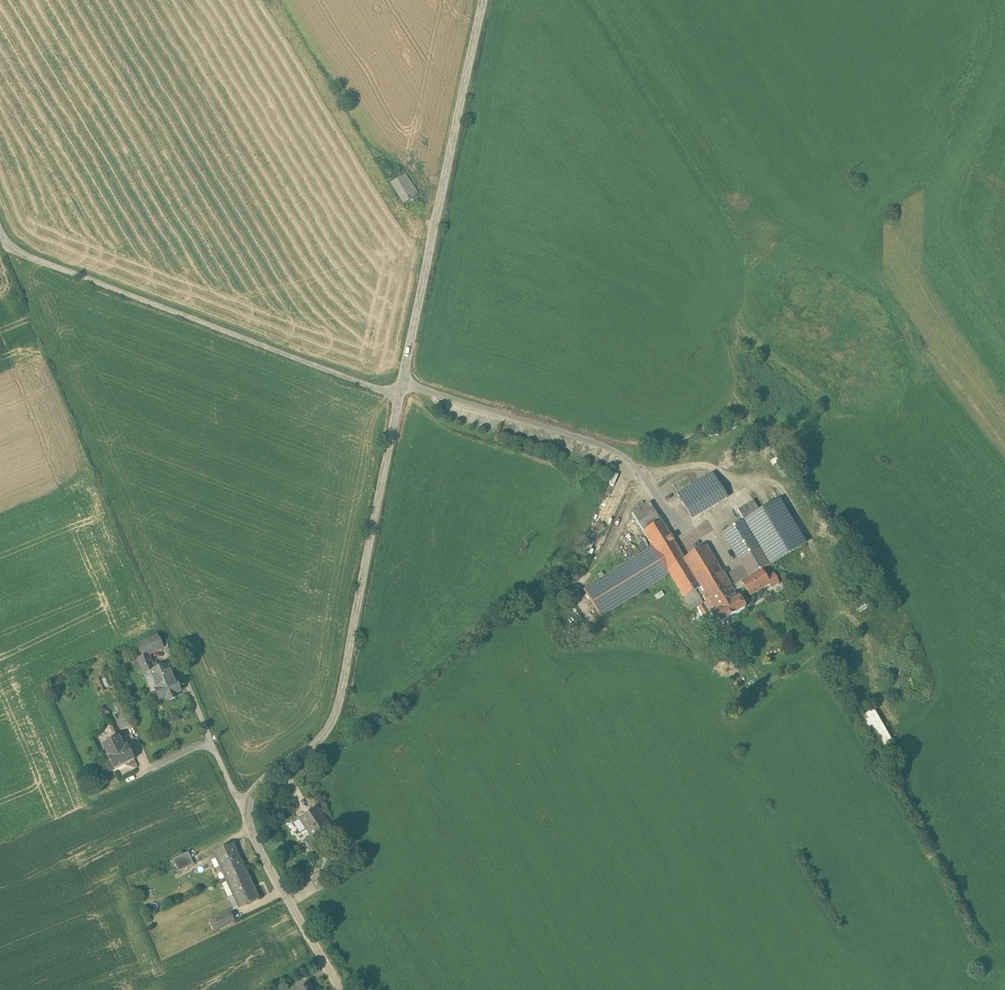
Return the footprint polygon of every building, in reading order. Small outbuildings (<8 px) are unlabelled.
[(406,173),(391,182),(402,200),(417,190),(406,173)] [(713,473),(677,494),(686,509),(690,516),(692,518),(727,497),(713,473)] [(604,495),(593,523),(609,530),(621,502),(604,495)] [(744,521),(769,565),(805,544),(779,500),(744,521)] [(753,501),(738,510),(744,520),(759,511),(753,501)] [(632,514),(643,532),(661,521),(650,504),(632,514)] [(698,589),(699,589),(682,561),(685,559),(662,521),(661,521),(643,532),(653,548),(670,575),(684,598),(695,591),(698,589)] [(743,566),(750,577),(761,571),(770,565),(769,565),(744,521),(723,533),(743,566)] [(707,603),(731,588),(732,587),(726,577),(725,578),(706,546),(685,559),(682,561),(699,589),(698,589),(707,603)] [(600,617),(670,575),(653,548),(584,590),(600,617)] [(741,582),(750,577),(743,566),(731,573),(738,584),(741,582)] [(750,577),(741,582),(744,587),(749,597),(769,585),(771,588),(779,584),(773,574),(765,578),(761,571),(750,577)] [(732,587),(738,584),(731,573),(726,576),(726,577),(732,587)] [(744,587),(741,582),(738,584),(732,587),(731,588),(734,592),(744,587)] [(707,603),(697,609),(710,629),(716,626),(745,608),(739,598),(738,599),(734,592),(731,588),(707,603)] [(703,603),(695,591),(684,598),(692,611),(703,603)] [(145,656),(148,655),(163,648),(157,636),(139,644),(145,656)] [(150,673),(151,675),(156,673),(148,655),(145,656),(137,660),(144,676),(150,673)] [(156,673),(151,675),(157,690),(156,690),(156,691),(159,700),(167,697),(168,701),(176,698),(174,694),(180,692),(177,682),(174,683),(169,668),(156,673)] [(156,691),(156,690),(157,690),(151,675),(150,673),(144,676),(152,693),(156,691)] [(122,702),(116,704),(119,712),(113,715),(119,730),(132,725),(122,702)] [(871,711),(860,717),(879,750),(891,744),(871,711)] [(119,737),(101,746),(114,770),(134,760),(127,745),(125,747),(119,737)] [(317,807),(307,813),(299,819),(302,823),(302,824),(317,847),(335,836),(335,835),(317,807)] [(226,879),(227,881),(245,872),(232,844),(214,853),(226,879)] [(188,853),(173,860),(179,872),(194,865),(188,853)] [(220,882),(226,879),(214,853),(208,856),(220,882)] [(239,908),(240,908),(258,899),(245,872),(227,881),(227,883),(239,908)] [(234,910),(239,908),(227,883),(222,885),(234,910)] [(220,928),(220,930),(234,923),(229,912),(215,918),(215,919),(220,928)] [(214,931),(220,928),(215,919),(210,922),(214,931)]
